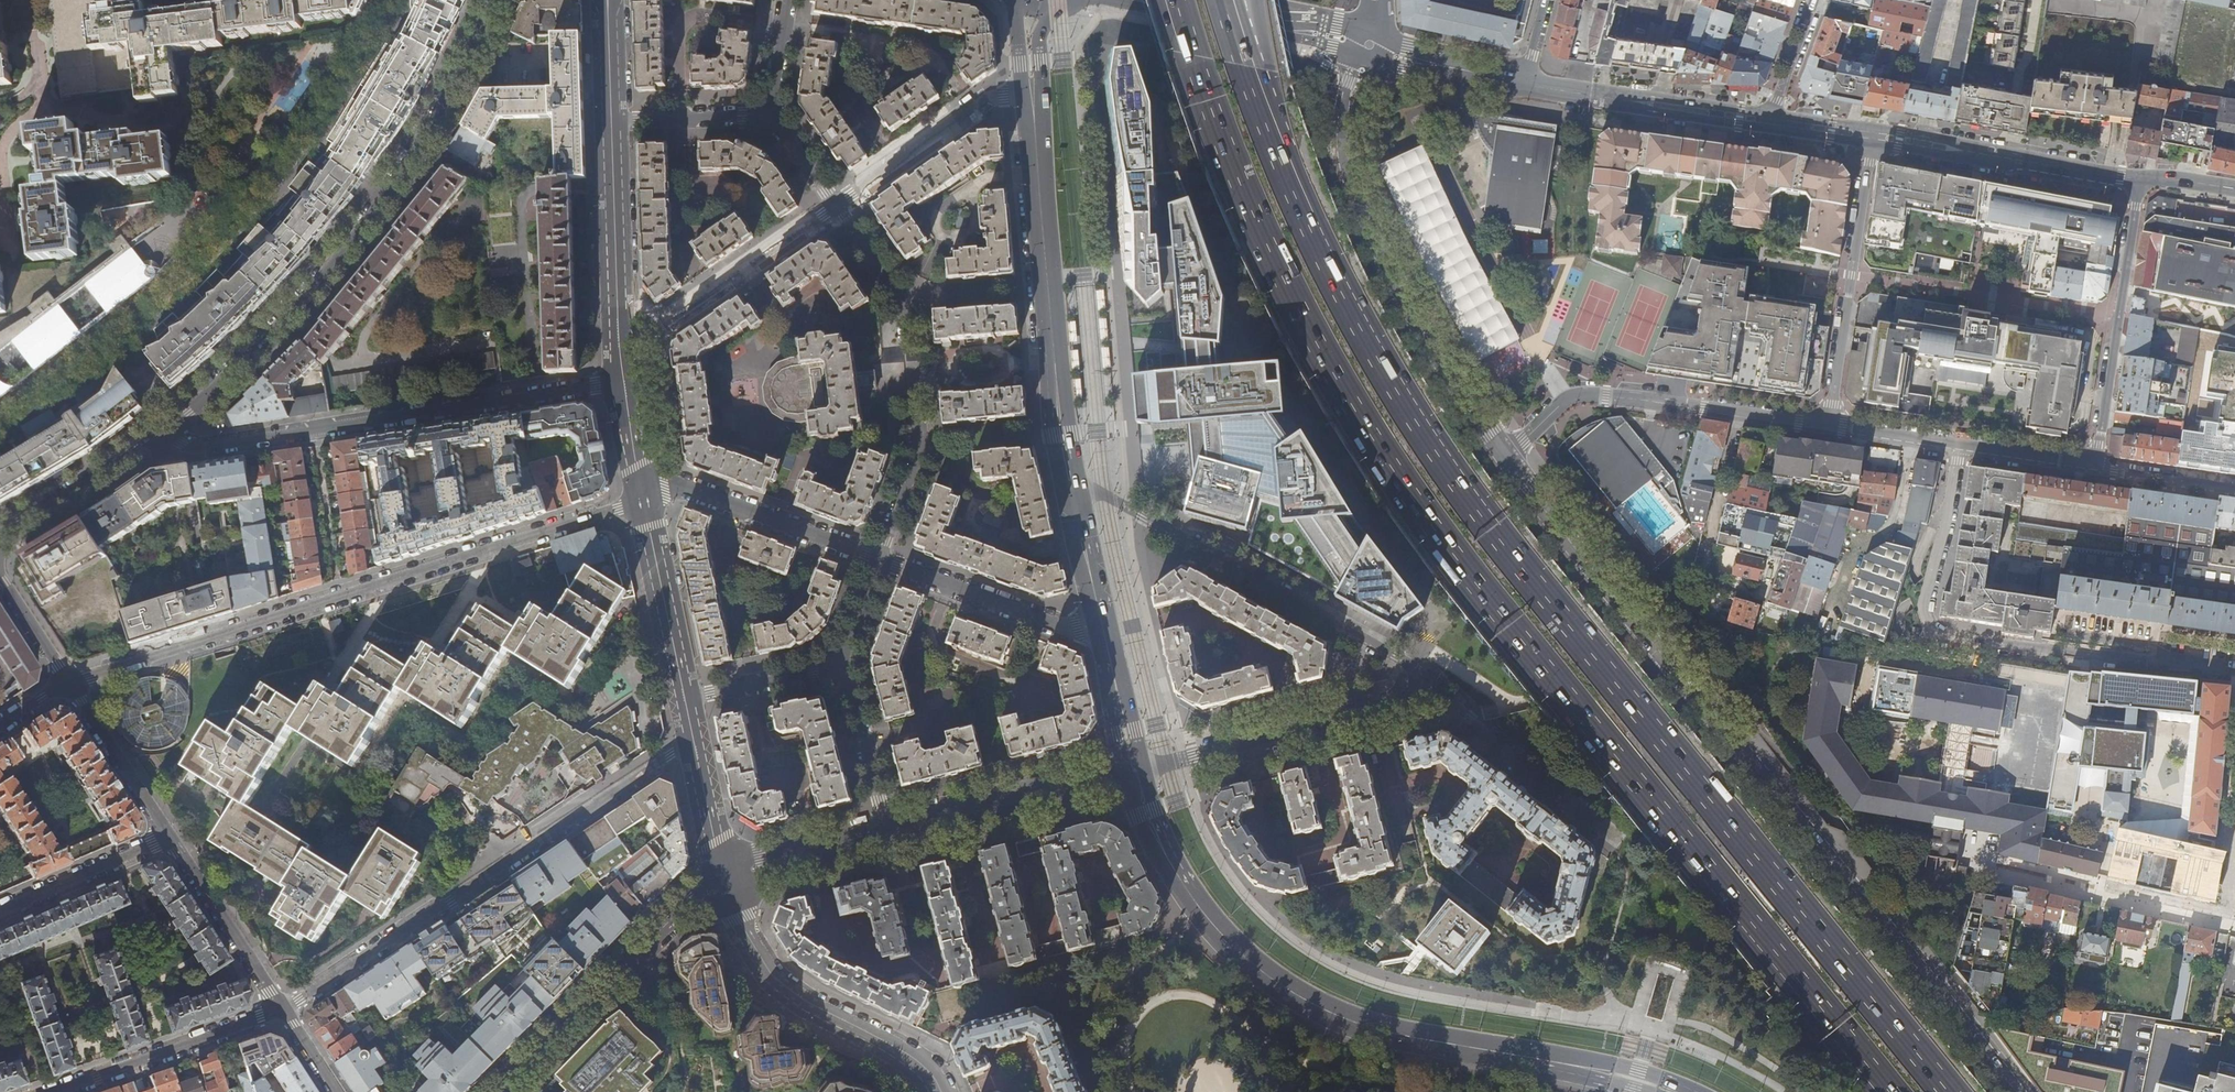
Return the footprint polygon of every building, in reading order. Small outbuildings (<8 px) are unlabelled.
[(201,3),(169,7),(153,9),(152,0),(50,0),(53,26),(58,73),(61,98),(83,95),(123,90),(139,88),(141,104),(151,103),(158,102),(158,99),(178,96),(173,52),(222,46),(221,37),(300,27),(299,20),(352,14),(350,0),(200,0),(201,3)] [(411,15),(408,20),(401,30),(400,30),(398,36),(392,45),(390,47),(386,45),(375,63),(342,119),(328,141),(333,144),(325,157),(362,184),(380,158),(388,147),(397,132),(404,121),(417,100),(431,74),(443,50),(450,36),(457,22),(466,0),(418,0),(411,15)] [(352,14),(352,15),(357,14),(363,13),(369,0),(350,0),(352,14)] [(580,0),(527,0),(522,11),(512,33),(534,43),(534,36),(535,36),(535,26),(540,26),(540,12),(558,11),(558,35),(581,35),(580,0)] [(638,92),(656,91),(656,87),(665,87),(662,10),(661,0),(635,0),(638,92)] [(973,9),(910,0),(813,0),(813,5),(818,6),(817,15),(858,21),(860,23),(867,23),(868,22),(875,23),(877,25),(884,26),(885,24),(917,29),(918,31),(925,31),(927,30),(934,31),(935,33),(942,33),(943,32),(963,35),(964,33),(968,34),(967,53),(966,53),(966,59),(966,60),(958,66),(972,87),(996,70),(992,29),(973,9)] [(1404,22),(1511,46),(1513,37),(1522,38),(1532,0),(1521,0),(1518,14),(1507,12),(1505,19),(1428,2),(1428,0),(1403,0),(1404,22)] [(1561,4),(1581,8),(1584,0),(1562,0),(1561,4)] [(1595,62),(1602,63),(1611,64),(1619,36),(1609,34),(1617,3),(1628,6),(1629,0),(1612,0),(1609,10),(1598,49),(1595,62)] [(1609,10),(1612,0),(1597,0),(1595,6),(1597,7),(1609,10)] [(1611,64),(1620,65),(1630,67),(1651,0),(1629,0),(1628,6),(1619,36),(1611,64)] [(1630,67),(1668,72),(1671,72),(1677,73),(1686,47),(1688,39),(1700,4),(1702,0),(1651,0),(1630,67)] [(1700,4),(1713,8),(1715,8),(1717,0),(1702,0),(1700,4)] [(1738,6),(1753,11),(1788,22),(1794,7),(1773,0),(1740,0),(1738,6)] [(1931,6),(1907,0),(1842,0),(1846,1),(1843,10),(1841,20),(1852,22),(1884,30),(1894,32),(1912,34),(1923,36),(1931,6)] [(1903,110),(1926,114),(1930,115),(1955,120),(1963,83),(1980,0),(1965,0),(1947,87),(1927,83),(1947,0),(1933,0),(1931,6),(1923,36),(1918,54),(1916,62),(1914,69),(1912,77),(1903,110)] [(2026,2),(2025,2),(2025,0),(2001,0),(1989,65),(2013,70),(2015,58),(2016,59),(2017,53),(2019,46),(2017,45),(2018,42),(2019,42),(2020,36),(2019,36),(2021,26),(2023,26),(2023,24),(2022,24),(2022,19),(2023,9),(2025,9),(2026,2)] [(2186,0),(2184,0),(2169,0),(2156,64),(2173,67),(2186,0)] [(2186,0),(2229,9),(2231,0),(2184,0),(2186,0)] [(12,84),(10,73),(8,54),(7,46),(4,46),(4,43),(4,41),(6,41),(5,30),(7,30),(4,2),(0,3),(0,85),(12,84)] [(1581,8),(1561,4),(1550,47),(1554,56),(1568,59),(1581,8)] [(1700,4),(1688,39),(1701,43),(1713,8),(1700,4)] [(1589,47),(1598,49),(1609,10),(1597,7),(1590,33),(1589,47)] [(1730,14),(1715,8),(1713,8),(1701,43),(1705,45),(1717,49),(1718,49),(1724,30),(1730,14)] [(1788,22),(1753,11),(1740,45),(1762,50),(1762,51),(1764,52),(1763,56),(1762,60),(1773,61),(1783,36),(1788,22)] [(1735,15),(1730,14),(1724,30),(1718,49),(1722,51),(1729,33),(1735,15)] [(1829,60),(1838,63),(1842,54),(1834,52),(1841,30),(1848,32),(1852,22),(1841,20),(1825,16),(1817,37),(1811,53),(1824,58),(1829,60)] [(1863,103),(1873,67),(1875,60),(1884,30),(1852,22),(1848,32),(1842,54),(1838,63),(1828,96),(1843,99),(1863,103)] [(707,45),(707,30),(697,30),(698,45),(707,45)] [(1875,60),(1881,61),(1886,62),(1894,32),(1884,30),(1875,60)] [(748,77),(751,46),(749,46),(750,35),(730,33),(730,35),(722,34),(721,41),(719,41),(718,46),(720,46),(720,47),(724,47),(723,59),(719,63),(707,63),(707,59),(694,59),(694,67),(692,67),(693,87),(704,87),(704,88),(735,88),(736,87),(740,87),(746,82),(746,77),(748,77)] [(1720,59),(1711,83),(1717,83),(1726,83),(1736,57),(1737,54),(1728,52),(1734,35),(1729,33),(1722,51),(1723,51),(1720,59)] [(1908,51),(1918,54),(1923,36),(1912,34),(1908,51)] [(585,151),(581,35),(558,35),(554,36),(555,75),(555,91),(551,91),(483,92),(463,128),(496,147),(500,149),(500,167),(501,186),(511,185),(541,182),(571,179),(586,178),(585,151)] [(1688,39),(1686,47),(1712,56),(1713,53),(1703,50),(1705,45),(1701,43),(1688,39)] [(829,89),(834,60),(837,60),(839,46),(813,42),(812,51),(807,50),(800,98),(802,98),(801,107),(839,162),(843,160),(850,171),(868,158),(860,146),(862,145),(830,100),(827,102),(824,98),(825,88),(829,89)] [(1717,49),(1705,45),(1703,50),(1713,53),(1716,54),(1717,49)] [(1740,45),(1738,50),(1754,54),(1763,56),(1764,52),(1762,51),(1762,50),(1740,45)] [(1589,61),(1595,62),(1598,49),(1589,47),(1589,61)] [(1677,73),(1674,81),(1696,82),(1711,83),(1720,59),(1712,56),(1686,47),(1677,73)] [(1123,48),(1115,50),(1110,79),(1125,176),(1154,174),(1152,105),(1133,48),(1123,48)] [(1738,50),(1737,54),(1736,57),(1753,59),(1754,54),(1738,50)] [(1804,92),(1828,96),(1838,63),(1829,60),(1826,69),(1820,67),(1824,58),(1811,53),(1806,68),(1800,84),(1804,92)] [(1736,57),(1726,83),(1726,84),(1727,84),(1759,85),(1766,80),(1773,61),(1762,60),(1753,59),(1736,57)] [(1882,106),(1903,110),(1912,77),(1901,75),(1900,82),(1878,77),(1880,69),(1873,67),(1863,103),(1881,106),(1882,106)] [(2132,122),(2136,102),(2138,89),(2113,87),(2114,76),(2062,70),(2061,81),(2036,78),(2033,95),(2030,110),(2103,119),(2109,120),(2112,120),(2115,120),(2132,122)] [(888,125),(892,131),(940,99),(936,92),(937,91),(931,83),(930,83),(925,77),(916,83),(915,82),(886,102),(885,102),(881,104),(882,106),(877,110),(882,117),(882,118),(887,126),(888,125)] [(2166,108),(2170,88),(2169,88),(2159,86),(2158,84),(2157,83),(2156,82),(2154,82),(2152,83),(2151,84),(2151,85),(2140,83),(2138,89),(2136,102),(2166,108)] [(2027,131),(2030,110),(2033,95),(2009,91),(1963,83),(1955,120),(1966,122),(1982,125),(2002,129),(2012,130),(2022,132),(2027,133),(2027,131)] [(2215,129),(2221,96),(2170,88),(2166,108),(2162,130),(2160,140),(2198,147),(2212,150),(2213,144),(2214,137),(2215,129)] [(2221,96),(2215,129),(2222,130),(2234,132),(2234,98),(2221,96)] [(1540,229),(1553,141),(1555,141),(1557,127),(1492,116),(1489,115),(1485,115),(1472,113),(1473,118),(1474,124),(1478,134),(1485,131),(1493,153),(1494,153),(1484,220),(1540,229)] [(30,240),(33,261),(76,256),(75,245),(77,244),(73,211),(66,212),(62,184),(114,177),(114,179),(122,178),(123,186),(155,182),(155,179),(172,177),(167,138),(153,139),(134,142),(133,135),(119,137),(94,140),(86,141),(86,137),(75,138),(73,124),(49,128),(29,130),(31,152),(40,151),(42,166),(44,181),(38,182),(39,191),(27,192),(30,215),(27,216),(30,240)] [(2160,140),(2162,130),(2131,124),(2126,152),(2139,154),(2143,155),(2157,157),(2160,140)] [(492,155),(496,147),(463,128),(449,152),(475,167),(480,158),(479,158),(484,151),(492,155)] [(2234,134),(2234,132),(2222,130),(2220,138),(2234,141),(2234,134)] [(878,218),(907,260),(912,257),(913,258),(920,253),(920,252),(921,250),(919,247),(927,242),(909,216),(906,218),(905,217),(905,212),(916,205),(918,208),(986,161),(1004,159),(1001,132),(976,134),(872,206),(879,217),(878,218)] [(1848,198),(1851,182),(1839,166),(1612,133),(1599,143),(1590,213),(1601,214),(1597,248),(1599,249),(1599,250),(1611,252),(1611,250),(1638,254),(1639,251),(1641,252),(1642,240),(1640,239),(1643,220),(1625,217),(1628,191),(1631,191),(1632,180),(1630,179),(1630,178),(1638,171),(1640,171),(1639,174),(1651,175),(1651,173),(1664,175),(1664,177),(1675,178),(1675,177),(1731,184),(1738,192),(1738,195),(1736,195),(1735,206),(1736,206),(1736,211),(1734,211),(1732,222),(1734,222),(1734,225),(1768,229),(1773,197),(1783,191),(1788,191),(1788,194),(1801,196),(1801,193),(1808,194),(1812,202),(1813,202),(1809,234),(1804,234),(1802,248),(1840,256),(1841,250),(1845,222),(1848,198)] [(764,194),(781,219),(798,207),(790,195),(794,193),(769,157),(742,143),(701,144),(702,153),(700,153),(700,164),(702,164),(703,172),(740,171),(758,178),(765,189),(764,190),(764,194)] [(2234,148),(2213,144),(2212,150),(2209,165),(2226,168),(2234,169),(2234,148)] [(644,284),(658,303),(682,287),(671,271),(667,145),(640,146),(640,163),(644,284)] [(225,342),(251,317),(265,304),(298,266),(331,224),(347,205),(362,184),(325,157),(322,156),(315,166),(310,162),(290,189),(293,191),(296,194),(284,207),(282,206),(278,210),(263,227),(260,225),(246,241),(238,250),(244,255),(225,276),(222,273),(219,271),(216,274),(197,292),(203,298),(184,316),(180,320),(174,314),(168,319),(155,330),(159,339),(154,343),(143,352),(145,354),(154,365),(153,366),(165,380),(167,379),(168,381),(178,382),(189,374),(196,369),(217,349),(225,342)] [(346,332),(423,242),(421,240),(469,182),(463,178),(440,166),(433,175),(425,187),(429,190),(396,230),(398,231),(391,239),(323,322),(321,320),(316,327),(308,335),(303,342),(321,361),(324,364),(348,333),(346,332)] [(501,186),(500,167),(481,166),(474,170),(470,167),(463,178),(469,182),(482,188),(486,188),(501,186)] [(1978,210),(1982,182),(1927,172),(1894,166),(1893,169),(1881,168),(1879,182),(1876,182),(1874,196),(1865,260),(1871,267),(1913,274),(1916,253),(1970,262),(1971,254),(1973,240),(1976,223),(1978,210)] [(1178,287),(1183,343),(1197,344),(1204,344),(1221,346),(1225,300),(1197,221),(1191,204),(1170,209),(1173,252),(1160,254),(1158,242),(1156,213),(1156,198),(1153,177),(1148,178),(1141,178),(1134,177),(1117,179),(1118,191),(1119,210),(1121,226),(1126,264),(1127,279),(1130,284),(1129,284),(1151,306),(1164,294),(1163,288),(1178,287)] [(572,202),(571,179),(541,182),(542,206),(536,206),(536,219),(542,218),(544,268),(538,268),(538,280),(544,279),(546,331),(540,331),(540,343),(546,342),(547,373),(577,372),(572,202)] [(2110,213),(2112,207),(2099,204),(2098,208),(2081,204),(2072,203),(2066,201),(1986,186),(1987,183),(1982,182),(1978,210),(1976,223),(1984,224),(1985,221),(1989,222),(1988,225),(1992,226),(1993,224),(1998,225),(1998,227),(1999,227),(1999,225),(2008,227),(2008,229),(2009,229),(2009,227),(2018,229),(2017,231),(2018,231),(2019,229),(2027,231),(2027,233),(2028,233),(2028,231),(2032,232),(2030,238),(2029,239),(2026,239),(2022,264),(2031,265),(2032,265),(2031,272),(2032,272),(2031,276),(2023,275),(2021,286),(2029,287),(2029,292),(2051,295),(2055,268),(2056,259),(2086,264),(2104,266),(2107,247),(2112,247),(2113,240),(2116,228),(2115,227),(2117,215),(2110,213)] [(1986,186),(2066,201),(2066,198),(1987,183),(1986,186)] [(1010,237),(1006,194),(1006,193),(999,193),(999,191),(991,191),(992,194),(988,194),(988,199),(984,200),(985,210),(979,210),(982,232),(987,232),(987,238),(985,238),(985,242),(988,242),(989,252),(978,252),(978,250),(961,252),(961,254),(955,254),(955,261),(947,262),(948,280),(1014,274),(1010,237)] [(2175,219),(2178,199),(2171,198),(2159,196),(2147,205),(2146,213),(2144,223),(2156,217),(2175,219)] [(955,211),(956,228),(965,227),(964,210),(955,211)] [(694,245),(709,268),(753,237),(738,214),(694,245)] [(2230,237),(2231,228),(2193,222),(2193,225),(2177,223),(2177,220),(2175,219),(2156,217),(2144,223),(2135,286),(2172,293),(2179,295),(2234,306),(2234,238),(2230,237)] [(13,342),(34,369),(81,333),(60,305),(86,285),(107,313),(149,280),(150,280),(151,280),(152,280),(154,280),(155,279),(156,278),(157,277),(157,276),(157,275),(157,273),(157,272),(156,271),(155,270),(154,269),(152,268),(149,269),(123,235),(109,245),(116,255),(56,300),(49,291),(28,308),(33,314),(27,318),(27,317),(0,334),(0,352),(13,342)] [(869,301),(830,245),(821,243),(817,246),(815,245),(768,277),(776,289),(773,291),(774,292),(773,292),(773,294),(772,295),(776,301),(777,301),(777,300),(779,300),(780,300),(785,309),(796,301),(792,296),(811,282),(810,281),(816,277),(821,278),(824,283),(823,284),(843,313),(851,308),(853,312),(869,301)] [(1665,273),(1679,274),(1680,272),(1681,266),(1681,260),(1667,258),(1665,273)] [(1702,261),(1692,259),(1682,286),(1661,339),(1647,374),(1811,399),(1821,392),(1822,381),(1827,343),(1829,328),(1813,325),(1811,325),(1811,329),(1806,328),(1809,314),(1750,304),(1744,303),(1750,269),(1702,261)] [(2113,267),(2104,266),(2086,264),(2085,273),(2081,300),(2097,303),(2109,293),(2110,286),(2113,267)] [(2081,300),(2085,273),(2055,268),(2051,295),(2070,298),(2081,300)] [(1096,291),(1098,311),(1106,310),(1104,291),(1104,290),(1096,291)] [(1892,304),(1893,296),(1884,294),(1880,294),(1879,302),(1892,304)] [(2132,301),(2130,315),(2142,317),(2144,306),(2145,297),(2133,295),(2132,301)] [(1751,296),(1750,304),(1809,314),(1806,328),(1811,329),(1811,325),(1813,325),(1815,315),(1816,307),(1751,296)] [(1968,318),(1969,307),(1964,306),(1944,303),(1932,302),(1899,296),(1894,325),(1894,332),(1878,329),(1872,329),(1870,343),(1869,353),(1861,352),(1851,351),(1845,395),(1852,405),(1867,407),(1867,404),(1878,405),(1877,409),(1899,412),(1901,396),(1908,397),(1909,389),(1914,357),(1907,356),(1908,348),(1919,349),(1918,355),(1941,358),(1941,361),(1941,366),(1940,366),(1938,381),(1947,383),(1947,379),(1986,385),(1988,366),(1991,366),(1992,363),(2007,365),(2006,369),(2037,374),(2033,404),(2030,428),(2038,429),(2037,431),(2056,434),(2057,432),(2068,433),(2070,417),(2072,408),(2068,408),(2069,401),(2076,358),(2077,354),(2081,354),(2082,343),(2072,341),(2062,340),(2063,334),(2037,330),(2006,325),(2007,317),(2004,317),(1981,313),(1977,313),(1975,313),(1974,314),(1973,316),(1972,317),(1972,319),(1968,318)] [(701,365),(700,359),(702,354),(708,351),(709,352),(749,324),(753,330),(763,324),(750,306),(748,308),(740,297),(720,310),(692,330),(672,343),(672,344),(672,345),(675,370),(679,370),(683,400),(688,439),(684,439),(687,465),(689,466),(706,473),(743,486),(765,494),(770,481),(773,482),(781,462),(770,458),(767,465),(721,448),(721,449),(714,447),(711,443),(710,437),(712,436),(711,427),(714,427),(707,374),(704,374),(703,365),(701,365)] [(942,343),(942,345),(950,345),(950,341),(1019,334),(1018,320),(1017,307),(947,313),(947,311),(934,312),(936,343),(942,343)] [(2150,354),(2152,338),(2155,320),(2149,318),(2145,318),(2142,317),(2130,315),(2128,330),(2124,356),(2165,362),(2165,359),(2159,358),(2159,356),(2150,354)] [(1099,319),(1101,340),(1108,339),(1107,321),(1106,319),(1099,319)] [(2188,326),(2174,323),(2166,322),(2161,321),(2155,320),(2152,338),(2167,341),(2185,344),(2188,326)] [(1068,322),(1070,342),(1077,342),(1075,322),(1068,322)] [(1894,332),(1894,325),(1879,322),(1878,329),(1894,332)] [(820,435),(821,439),(840,437),(839,433),(854,431),(853,422),(862,421),(858,392),(876,389),(874,371),(856,374),(852,345),(847,346),(846,339),(842,339),(842,337),(828,339),(827,335),(808,337),(808,341),(799,342),(802,365),(792,366),(782,370),(774,378),(771,388),(772,399),(778,408),(787,414),(798,415),(808,414),(811,436),(820,435)] [(295,387),(321,362),(321,361),(303,342),(285,360),(266,378),(278,389),(280,390),(284,402),(289,417),(329,411),(327,395),(296,400),(295,387)] [(1863,342),(1861,352),(1869,353),(1870,343),(1863,342)] [(1194,370),(1194,372),(1207,370),(1204,344),(1197,344),(1195,362),(1194,370)] [(1101,348),(1103,368),(1111,368),(1109,352),(1109,348),(1101,348)] [(1070,351),(1072,371),(1080,371),(1078,350),(1070,351)] [(331,377),(333,394),(495,368),(493,352),(331,377)] [(2194,367),(2196,355),(2184,353),(2182,365),(2194,367)] [(2192,383),(2194,367),(2182,365),(2165,362),(2124,356),(2123,364),(2118,399),(2116,412),(2184,423),(2192,383)] [(977,362),(978,370),(993,369),(993,361),(977,362)] [(44,479),(74,461),(95,449),(134,419),(132,417),(142,409),(134,398),(138,395),(121,374),(114,365),(102,374),(87,384),(73,396),(76,400),(79,404),(72,409),(68,405),(55,415),(52,410),(44,415),(32,422),(22,428),(30,442),(3,458),(0,453),(0,505),(44,479)] [(1368,615),(1398,632),(1400,632),(1405,623),(1424,610),(1356,521),(1303,433),(1284,444),(1266,416),(1285,416),(1282,384),(1268,385),(1267,365),(1207,370),(1194,372),(1133,377),(1135,392),(1138,424),(1160,427),(1190,424),(1195,479),(1185,514),(1248,532),(1249,526),(1253,527),(1248,545),(1338,594),(1336,597),(1368,615)] [(289,417),(284,402),(272,403),(269,397),(278,389),(266,378),(253,391),(246,397),(228,413),(228,414),(233,426),(289,417)] [(1073,380),(1075,400),(1082,399),(1080,379),(1073,380)] [(13,386),(9,385),(6,385),(3,382),(0,380),(0,393),(13,386)] [(941,394),(944,426),(958,425),(957,423),(1026,417),(1024,389),(955,395),(955,393),(941,394)] [(1901,396),(1899,412),(1929,416),(1932,397),(1918,395),(1919,390),(1909,389),(1908,397),(1901,396)] [(2234,474),(2234,402),(2226,473),(2234,474)] [(602,448),(599,435),(596,413),(590,409),(585,405),(523,414),(527,440),(527,441),(558,436),(562,438),(571,436),(571,439),(578,443),(578,450),(581,463),(577,469),(563,473),(570,494),(579,491),(582,502),(589,501),(603,496),(606,490),(610,484),(602,448)] [(2157,433),(2182,437),(2184,423),(2116,412),(2114,421),(2158,427),(2157,433)] [(233,426),(228,414),(223,416),(229,428),(233,426)] [(523,414),(499,418),(460,424),(408,432),(360,439),(362,454),(364,465),(374,464),(374,461),(381,460),(382,469),(379,470),(387,528),(392,527),(394,533),(381,537),(382,546),(377,547),(379,566),(408,557),(425,552),(469,538),(516,523),(547,514),(539,489),(536,490),(537,491),(517,497),(516,489),(522,488),(521,478),(523,478),(520,457),(518,457),(517,448),(516,448),(515,441),(524,440),(524,441),(527,440),(523,414)] [(1605,496),(1653,555),(1684,530),(1685,531),(1689,528),(1680,517),(1683,514),(1673,480),(1621,416),(1610,418),(1602,420),(1594,422),(1585,427),(1580,430),(1574,433),(1564,442),(1607,495),(1605,496)] [(1685,482),(1714,489),(1729,425),(1702,421),(1685,482)] [(1768,431),(1746,428),(1732,485),(1746,488),(1747,487),(1749,477),(1739,474),(1741,467),(1758,471),(1768,431)] [(2116,457),(2177,466),(2181,442),(2138,435),(2137,436),(2136,436),(2136,437),(2125,436),(2126,429),(2113,428),(2110,449),(2116,457)] [(357,454),(362,454),(360,439),(331,444),(334,460),(336,476),(359,473),(357,454)] [(1820,444),(1780,439),(1774,472),(1788,475),(1788,476),(1795,477),(1795,476),(1804,477),(1804,479),(1833,483),(1833,482),(1843,484),(1843,481),(1861,484),(1863,472),(1863,461),(1852,459),(1854,451),(1845,450),(1845,448),(1831,446),(1831,449),(1822,448),(1821,445),(1820,444)] [(273,453),(275,464),(281,463),(284,484),(307,481),(304,463),(302,448),(273,453)] [(1035,539),(1037,541),(1043,540),(1043,537),(1054,534),(1051,523),(1047,505),(1035,455),(1034,449),(974,455),(975,472),(982,472),(983,481),(1002,480),(1002,481),(1003,482),(1007,482),(1008,480),(1008,479),(1009,479),(1009,478),(1014,477),(1019,499),(1017,500),(1020,512),(1018,513),(1018,514),(1019,518),(1020,519),(1021,519),(1025,532),(1026,531),(1027,533),(1030,532),(1033,539),(1035,539)] [(865,522),(888,458),(871,452),(870,456),(861,453),(849,486),(850,487),(848,493),(843,495),(837,493),(838,491),(815,483),(818,476),(806,472),(803,481),(801,482),(800,481),(799,481),(796,489),(797,489),(798,489),(799,490),(799,492),(802,493),(797,506),(851,526),(852,524),(857,526),(865,522)] [(273,558),(265,506),(264,499),(262,500),(260,489),(278,486),(275,464),(273,453),(218,462),(191,466),(195,491),(197,500),(208,498),(209,504),(238,500),(239,504),(238,504),(242,532),(243,532),(249,561),(273,558)] [(570,494),(563,473),(559,459),(532,466),(539,489),(547,514),(557,510),(548,484),(546,484),(544,477),(547,471),(549,470),(554,473),(557,482),(555,482),(560,501),(563,500),(565,508),(573,505),(570,494)] [(1916,459),(1911,484),(1935,489),(1941,463),(1929,461),(1916,459)] [(155,471),(116,498),(135,527),(153,515),(154,516),(161,511),(160,509),(167,504),(170,504),(170,506),(181,505),(180,502),(197,500),(195,491),(191,466),(172,469),(155,471)] [(1995,471),(1971,468),(1966,500),(1974,501),(1971,517),(1964,517),(1962,529),(1953,585),(1951,595),(1944,594),(1942,615),(2003,626),(2003,627),(2017,630),(2034,633),(2035,630),(2051,633),(2055,608),(2056,600),(1986,591),(1990,555),(2062,566),(2065,546),(2015,540),(2018,523),(2022,496),(2026,475),(1995,471)] [(1858,510),(1869,513),(1889,516),(1895,501),(1898,476),(1863,472),(1861,484),(1858,510)] [(359,473),(336,476),(338,488),(339,496),(362,492),(359,473)] [(2045,478),(2026,475),(2022,496),(2070,503),(2074,483),(2060,480),(2060,478),(2058,478),(2045,476),(2045,478)] [(366,479),(368,492),(368,496),(374,495),(372,478),(366,479)] [(308,490),(307,481),(284,484),(287,503),(309,500),(308,490)] [(1692,522),(1706,524),(1714,489),(1685,482),(1682,493),(1692,522)] [(2082,484),(2074,483),(2070,503),(2079,505),(2082,484)] [(2128,512),(2131,491),(2112,488),(2113,486),(2109,485),(2097,483),(2097,486),(2082,484),(2079,505),(2128,512)] [(1911,484),(1903,532),(1918,535),(1922,523),(1907,520),(1909,507),(1911,484)] [(1935,489),(1911,484),(1909,507),(1930,511),(1935,489)] [(1732,485),(1728,503),(1766,512),(1770,493),(1746,488),(1732,485)] [(925,555),(1043,597),(1067,591),(1061,565),(1045,568),(1037,565),(1038,564),(1038,563),(1033,561),(1032,562),(1031,563),(984,546),(985,544),(984,543),(980,542),(979,542),(978,544),(957,536),(957,538),(945,534),(947,527),(950,528),(950,527),(951,528),(953,527),(954,523),(954,522),(952,521),(961,499),(952,496),(953,492),(952,489),(947,487),(944,489),(936,486),(918,537),(921,538),(917,547),(926,551),(925,555)] [(2152,494),(2131,491),(2128,512),(2128,517),(2215,530),(2215,529),(2219,505),(2195,501),(2152,494)] [(368,492),(362,492),(339,496),(341,505),(342,515),(365,511),(363,498),(369,497),(368,496),(368,492)] [(95,512),(83,519),(108,559),(121,551),(114,541),(135,527),(116,498),(95,512)] [(2219,505),(2215,529),(2234,532),(2234,500),(2220,498),(2219,505)] [(310,506),(309,500),(287,503),(289,522),(312,519),(310,506)] [(1807,566),(1792,610),(1817,618),(1842,543),(1845,543),(1851,527),(1866,529),(1869,513),(1858,510),(1807,500),(1800,518),(1788,552),(1809,559),(1807,566)] [(1783,560),(1807,566),(1809,559),(1788,552),(1800,518),(1766,512),(1728,503),(1718,545),(1783,560)] [(1927,524),(1930,511),(1909,507),(1907,520),(1922,523),(1927,524)] [(678,533),(706,666),(733,660),(707,536),(713,519),(687,510),(678,533)] [(365,511),(342,515),(343,523),(345,533),(368,530),(365,511)] [(982,522),(998,528),(1001,520),(985,514),(982,522)] [(2060,578),(2175,594),(2174,599),(2234,607),(2234,569),(2210,565),(2213,546),(2215,530),(2128,517),(2124,539),(2122,553),(2065,546),(2062,566),(2060,578)] [(119,577),(108,559),(83,519),(58,534),(18,558),(15,572),(35,603),(44,616),(52,629),(66,651),(69,655),(84,660),(131,644),(121,613),(111,581),(119,577)] [(314,532),(312,519),(289,522),(292,542),(315,538),(314,532)] [(2124,539),(2018,523),(2015,540),(2065,546),(2122,553),(2124,539)] [(376,547),(374,530),(368,530),(345,533),(346,543),(348,553),(363,550),(371,549),(376,547)] [(1841,627),(1849,629),(1885,642),(1918,535),(1903,532),(1899,531),(1896,546),(1887,544),(1866,557),(1841,627)] [(278,598),(275,577),(274,570),(273,558),(249,561),(243,532),(242,532),(247,561),(249,576),(229,579),(234,611),(258,604),(278,598)] [(570,591),(571,592),(588,567),(626,592),(622,598),(636,596),(625,547),(623,547),(623,546),(623,545),(622,544),(622,543),(621,542),(621,541),(618,538),(616,535),(612,533),(611,533),(610,532),(601,532),(598,533),(595,534),(595,532),(550,546),(559,575),(563,574),(570,591)] [(740,559),(787,577),(797,550),(750,533),(747,542),(745,541),(742,551),(743,552),(740,559)] [(316,543),(315,538),(292,542),(295,561),(318,557),(316,543)] [(2213,546),(2210,565),(2234,569),(2234,549),(2226,548),(2226,552),(2217,551),(2217,547),(2213,546)] [(363,550),(348,553),(350,566),(351,575),(358,573),(366,570),(363,550)] [(527,553),(511,559),(511,561),(508,562),(513,576),(526,572),(524,567),(531,565),(527,553)] [(1764,572),(1766,562),(1740,555),(1735,574),(1758,580),(1761,571),(1764,572)] [(318,563),(318,557),(295,561),(296,567),(291,568),(291,574),(320,570),(318,563)] [(754,628),(760,655),(802,646),(827,625),(842,584),(835,582),(840,566),(823,560),(810,594),(812,596),(814,597),(810,608),(807,608),(788,624),(788,627),(777,629),(776,627),(772,624),(754,628)] [(1768,603),(1792,610),(1807,566),(1783,560),(1768,603)] [(1297,675),(1299,685),(1325,678),(1329,646),(1185,566),(1151,590),(1156,608),(1193,599),(1200,603),(1201,607),(1281,650),(1285,650),(1294,655),(1299,675),(1297,675)] [(626,592),(588,567),(580,579),(618,604),(622,598),(626,592)] [(322,584),(320,570),(291,574),(294,593),(311,587),(322,584)] [(2055,608),(2083,612),(2111,616),(2138,620),(2160,623),(2180,626),(2204,629),(2225,632),(2234,634),(2234,607),(2174,599),(2175,594),(2060,578),(2056,600),(2055,608)] [(183,627),(234,611),(229,579),(121,613),(131,644),(183,627)] [(376,719),(381,711),(384,713),(399,689),(433,710),(435,708),(449,716),(447,719),(460,727),(476,703),(474,701),(486,681),(483,679),(488,672),(491,674),(506,649),(539,670),(541,668),(556,677),(554,679),(567,688),(583,663),(581,661),(593,642),(590,640),(595,633),(598,635),(618,604),(580,579),(571,592),(560,609),(563,612),(558,619),(555,617),(555,618),(553,621),(545,616),(547,613),(534,604),(518,629),(479,605),(452,648),(456,650),(451,657),(447,655),(447,656),(445,659),(437,655),(439,651),(426,643),(410,668),(372,644),(345,686),(349,688),(344,696),(340,694),(340,695),(338,698),(330,693),(332,690),(320,682),(304,707),(266,683),(239,728),(242,730),(238,737),(234,735),(234,736),(232,739),(224,734),(226,731),(213,723),(185,766),(207,780),(218,787),(220,785),(235,795),(233,797),(237,799),(211,840),(224,849),(225,848),(258,868),(282,829),(247,806),(262,781),(260,779),(272,760),(269,757),(274,750),(277,752),(293,728),(326,749),(327,746),(342,755),(340,758),(354,766),(369,742),(367,740),(379,721),(376,719)] [(872,661),(887,721),(914,714),(901,663),(925,598),(899,588),(872,661)] [(1729,622),(1753,629),(1760,606),(1736,599),(1729,622)] [(395,600),(389,602),(393,614),(399,612),(395,600)] [(558,619),(563,612),(560,609),(555,617),(558,619)] [(36,683),(38,669),(0,610),(0,706),(36,683)] [(338,618),(326,622),(330,634),(342,630),(338,618)] [(948,645),(1003,665),(1013,639),(958,619),(954,628),(952,628),(950,634),(952,636),(948,645)] [(1198,666),(1190,630),(1186,631),(1185,626),(1161,632),(1177,696),(1201,710),(1274,691),(1268,669),(1261,670),(1260,666),(1215,678),(1215,679),(1206,681),(1200,676),(1197,666),(1198,666)] [(593,642),(598,635),(595,633),(590,640),(593,642)] [(1001,720),(1011,760),(1056,748),(1083,741),(1097,718),(1090,689),(1082,656),(1051,644),(1050,647),(1047,647),(1045,652),(1047,655),(1042,670),(1053,674),(1054,673),(1058,674),(1063,692),(1061,693),(1064,703),(1065,703),(1068,713),(1065,717),(1055,719),(1055,718),(1038,722),(1038,724),(1022,728),(1019,715),(1001,720)] [(451,657),(456,650),(452,648),(447,655),(451,657)] [(1954,833),(1965,835),(1966,825),(2003,831),(1999,855),(2098,877),(2103,852),(2042,837),(2047,810),(2008,804),(2010,794),(1985,790),(1969,788),(1969,789),(1967,797),(1940,793),(1941,784),(1942,783),(1901,777),(1899,786),(1871,782),(1859,765),(1851,771),(1841,756),(1849,750),(1837,734),(1842,706),(1851,708),(1858,667),(1822,661),(1821,671),(1816,670),(1812,691),(1817,692),(1814,709),(1809,708),(1805,730),(1811,731),(1809,740),(1814,748),(1811,751),(1823,769),(1827,766),(1837,780),(1833,783),(1846,801),(1850,798),(1857,808),(1867,810),(1866,815),(1887,818),(1888,813),(1905,816),(1904,821),(1925,824),(1926,819),(1935,820),(1933,830),(1944,832),(1945,826),(1954,828),(1954,833)] [(2001,664),(2000,677),(2052,681),(2053,669),(2001,664)] [(556,677),(541,668),(539,670),(554,679),(556,677)] [(1951,724),(1952,723),(1952,718),(1980,722),(1979,728),(1979,729),(1994,731),(1995,731),(1997,720),(1991,719),(1994,701),(2000,702),(2002,690),(1986,688),(1985,691),(1958,687),(1958,683),(1879,670),(1873,709),(1951,724)] [(2080,758),(2056,754),(2047,807),(2072,811),(2080,766),(2107,769),(2102,815),(2120,818),(2127,819),(2131,780),(2136,780),(2136,776),(2141,776),(2145,777),(2149,730),(2151,731),(2152,721),(2144,720),(2145,713),(2138,712),(2139,706),(2145,706),(2149,709),(2166,711),(2195,714),(2197,696),(2198,680),(2102,670),(2103,673),(2092,671),(2092,679),(2087,705),(2107,707),(2114,707),(2111,730),(2085,727),(2080,758)] [(486,681),(491,674),(488,672),(483,679),(486,681)] [(2231,687),(2202,683),(2200,714),(2190,819),(2189,830),(2189,831),(2216,836),(2231,687)] [(344,696),(349,688),(345,686),(340,694),(344,696)] [(340,695),(332,690),(330,693),(338,698),(340,695)] [(2007,691),(2002,690),(2000,702),(1994,701),(1991,719),(1997,720),(1995,731),(2000,732),(2000,728),(2006,696),(2007,691)] [(2012,730),(2018,698),(2006,696),(2000,728),(2012,730)] [(818,797),(821,809),(852,801),(828,713),(825,714),(822,701),(810,704),(809,701),(783,706),(784,709),(774,711),(778,731),(782,733),(800,730),(805,732),(809,751),(813,772),(813,773),(814,777),(815,778),(816,777),(818,784),(813,786),(816,797),(818,797)] [(543,750),(552,736),(559,741),(564,749),(561,751),(567,761),(558,767),(560,771),(558,776),(568,792),(578,776),(588,782),(594,779),(596,782),(598,783),(604,779),(604,777),(602,773),(597,767),(609,760),(616,764),(625,758),(637,750),(636,737),(632,733),(635,731),(632,711),(625,709),(602,724),(600,724),(599,723),(587,731),(588,733),(583,736),(542,711),(543,710),(543,709),(542,708),(534,703),(533,704),(511,718),(510,720),(516,727),(517,727),(518,726),(519,727),(508,745),(488,758),(473,781),(469,778),(466,778),(429,755),(428,757),(425,756),(427,753),(427,752),(420,748),(418,749),(410,761),(411,764),(409,766),(407,765),(383,804),(407,820),(416,806),(420,808),(429,802),(432,797),(435,798),(444,793),(447,787),(457,792),(461,800),(471,795),(468,794),(474,785),(481,789),(475,799),(486,805),(489,805),(493,798),(494,797),(496,798),(505,792),(508,786),(511,787),(514,781),(513,779),(521,766),(526,769),(536,762),(539,757),(541,757),(545,752),(543,750)] [(449,716),(435,708),(433,710),(447,719),(449,716)] [(119,842),(134,835),(138,822),(77,728),(67,713),(54,710),(35,723),(22,731),(21,732),(34,751),(57,737),(61,744),(58,746),(109,826),(112,824),(114,827),(106,830),(106,831),(63,850),(62,849),(57,852),(9,778),(2,783),(0,781),(0,813),(32,862),(28,865),(0,877),(0,893),(119,842)] [(379,721),(384,713),(381,711),(376,719),(379,721)] [(736,810),(760,825),(786,818),(783,804),(786,804),(783,792),(778,793),(778,791),(765,794),(761,791),(758,774),(754,755),(753,755),(750,744),(752,744),(753,743),(752,738),(750,738),(749,738),(746,724),(748,722),(747,717),(744,716),(745,714),(717,719),(722,741),(726,758),(729,774),(736,810)] [(1967,797),(1969,789),(1961,788),(1962,779),(1964,780),(1965,770),(1964,770),(1968,744),(1970,745),(1971,735),(1970,735),(1971,727),(1979,728),(1980,722),(1952,718),(1952,723),(1960,725),(1957,743),(1952,771),(1949,786),(1941,784),(1940,793),(1967,797)] [(894,748),(904,787),(984,767),(974,727),(948,733),(950,743),(947,747),(928,752),(923,749),(921,740),(912,742),(910,740),(904,741),(904,744),(894,748)] [(1993,739),(1994,731),(1979,729),(1972,728),(1971,735),(1993,739)] [(1908,756),(1948,764),(1953,741),(1913,733),(1908,756)] [(1441,769),(1472,796),(1496,812),(1564,867),(1550,916),(1524,896),(1520,901),(1506,917),(1548,950),(1579,940),(1600,854),(1552,816),(1449,735),(1434,738),(1408,743),(1412,775),(1441,769)] [(1971,735),(1970,745),(1992,748),(1993,739),(1971,735)] [(21,760),(8,740),(0,746),(0,774),(21,760)] [(342,755),(327,746),(326,749),(340,758),(342,755)] [(272,760),(277,752),(274,750),(269,757),(272,760)] [(1296,868),(1270,861),(1247,827),(1245,828),(1240,820),(1240,819),(1243,812),(1254,809),(1251,797),(1254,796),(1251,783),(1222,790),(1210,815),(1212,820),(1220,835),(1229,850),(1235,860),(1247,876),(1255,885),(1289,895),(1385,870),(1385,868),(1394,865),(1365,753),(1335,761),(1339,774),(1342,773),(1360,845),(1361,846),(1359,849),(1334,855),(1338,868),(1305,876),(1302,867),(1296,868)] [(602,773),(616,764),(609,760),(597,767),(602,773)] [(1280,775),(1296,835),(1322,829),(1307,768),(1280,775)] [(1965,770),(1964,780),(1986,783),(1988,773),(1965,770)] [(2131,780),(2127,819),(2160,825),(2189,830),(2190,819),(2142,811),(2141,808),(2138,807),(2141,776),(2136,776),(2136,780),(2131,780)] [(682,819),(681,815),(677,810),(680,809),(673,799),(677,797),(669,783),(666,784),(664,781),(662,780),(618,809),(606,817),(618,836),(647,817),(650,821),(653,819),(662,834),(663,833),(682,819)] [(1986,783),(1964,780),(1963,787),(1969,788),(1985,790),(1986,783)] [(235,795),(220,785),(218,787),(233,797),(235,795)] [(475,799),(481,789),(474,785),(468,794),(471,795),(472,795),(475,797),(475,799)] [(1478,862),(1466,853),(1496,812),(1472,796),(1448,826),(1425,830),(1436,862),(1462,883),(1474,866),(1478,862)] [(632,856),(618,836),(606,817),(569,842),(589,869),(599,882),(614,870),(632,856)] [(2215,849),(2216,836),(2160,825),(2120,818),(2107,879),(2215,905),(2223,863),(2227,851),(2215,849)] [(686,868),(689,855),(686,839),(682,819),(663,833),(662,834),(670,840),(666,843),(668,848),(669,850),(666,854),(654,840),(647,846),(675,879),(686,868)] [(1106,849),(1126,889),(1148,875),(1144,869),(1133,845),(1128,834),(1120,830),(1104,821),(1077,828),(1040,838),(1044,851),(1067,938),(1070,952),(1097,944),(1094,935),(1073,855),(1078,854),(1079,856),(1101,851),(1100,848),(1102,847),(1106,849)] [(304,935),(316,943),(346,895),(385,919),(420,863),(417,861),(421,855),(383,830),(352,878),(309,851),(312,847),(283,829),(257,871),(285,888),(287,886),(292,890),(275,916),(284,922),(281,927),(301,940),(304,935)] [(1040,838),(1016,844),(1020,857),(1044,851),(1040,838)] [(567,883),(589,869),(569,842),(531,867),(512,880),(530,908),(542,900),(545,905),(571,888),(567,883)] [(675,879),(647,846),(632,856),(614,870),(619,876),(641,902),(646,908),(654,900),(667,887),(675,879)] [(1034,947),(1007,846),(981,853),(1011,967),(1038,960),(1034,947)] [(1940,859),(1929,857),(1928,862),(1919,861),(1915,882),(1936,885),(1940,859)] [(926,882),(953,987),(980,980),(949,861),(836,890),(843,917),(865,911),(872,916),(882,952),(883,952),(885,958),(887,957),(888,960),(890,961),(911,956),(894,890),(926,882)] [(1945,887),(1965,890),(1969,869),(1959,867),(1960,863),(1950,861),(1945,887)] [(201,960),(209,974),(229,961),(219,946),(167,866),(154,863),(148,865),(141,868),(152,887),(149,889),(154,896),(157,894),(174,920),(171,922),(176,930),(179,927),(196,953),(193,955),(197,962),(201,960)] [(1506,917),(1520,901),(1474,866),(1462,883),(1506,917)] [(1152,930),(1155,930),(1165,903),(1156,889),(1148,875),(1126,889),(1133,904),(1129,913),(1120,914),(1122,924),(1125,937),(1152,930)] [(641,902),(619,876),(606,887),(605,887),(604,888),(612,897),(627,915),(634,908),(641,902)] [(563,947),(544,929),(530,908),(512,880),(451,919),(414,944),(437,980),(452,1003),(453,1005),(513,956),(535,978),(557,999),(567,990),(586,970),(563,947)] [(127,904),(118,882),(103,888),(102,885),(58,904),(59,907),(44,913),(31,919),(30,916),(22,920),(23,923),(0,933),(0,959),(127,904)] [(2047,893),(2028,889),(2014,885),(2011,898),(1976,889),(1954,965),(1981,999),(1991,1012),(1999,1006),(2014,918),(2022,920),(2022,923),(2041,927),(2047,893)] [(2041,927),(2058,930),(2059,929),(2064,897),(2047,893),(2041,927)] [(603,953),(633,922),(627,915),(612,897),(595,914),(591,910),(570,931),(574,935),(563,947),(586,970),(603,953)] [(822,980),(916,1027),(933,992),(912,983),(897,987),(835,956),(808,936),(805,931),(809,921),(816,920),(810,897),(784,904),(778,919),(774,929),(793,959),(822,980)] [(2059,929),(2075,933),(2078,917),(2081,901),(2064,897),(2059,929)] [(2088,919),(2090,903),(2081,901),(2078,917),(2088,919)] [(1419,945),(1457,975),(1490,934),(1452,904),(1419,945)] [(2121,910),(2118,925),(2123,926),(2122,931),(2119,933),(2118,938),(2130,940),(2133,940),(2133,939),(2136,941),(2139,941),(2142,938),(2143,935),(2151,936),(2154,917),(2121,910)] [(1097,934),(1094,935),(1097,944),(1125,937),(1122,924),(1096,930),(1097,934)] [(2217,931),(2190,925),(2185,951),(2212,957),(2217,931)] [(2111,937),(2083,932),(2080,951),(2107,956),(2111,937)] [(720,956),(717,938),(693,942),(680,953),(683,971),(689,980),(693,981),(697,1010),(718,1030),(729,1029),(726,1006),(722,1006),(717,975),(716,965),(716,962),(707,963),(706,958),(720,956)] [(1034,947),(1038,960),(1070,952),(1067,938),(1034,947)] [(385,1017),(424,991),(414,977),(421,972),(429,985),(437,980),(414,944),(399,954),(346,989),(359,1008),(362,1012),(365,1010),(375,1003),(385,1017)] [(119,1031),(126,1049),(135,1046),(147,1042),(114,951),(94,958),(100,977),(98,978),(101,986),(103,985),(116,1022),(114,1023),(117,1032),(119,1031)] [(21,985),(53,1076),(67,1071),(74,1068),(67,1050),(69,1049),(67,1041),(64,1041),(51,1004),(53,1003),(50,995),(48,996),(41,977),(21,985)] [(557,999),(535,978),(513,1001),(498,986),(474,1010),(489,1025),(457,1058),(441,1043),(438,1046),(432,1040),(415,1058),(421,1064),(418,1067),(433,1082),(423,1091),(467,1091),(523,1034),(557,999)] [(164,1010),(172,1033),(187,1028),(246,1006),(251,993),(246,987),(243,982),(225,988),(223,985),(215,988),(216,991),(187,1001),(186,998),(178,1001),(179,1004),(164,1010)] [(359,1008),(346,989),(336,995),(330,999),(341,1016),(343,1018),(359,1008)] [(2217,994),(2210,1026),(2234,1030),(2234,998),(2217,994)] [(341,1016),(330,999),(313,1011),(310,1024),(313,1029),(316,1033),(341,1016)] [(446,1012),(453,1005),(452,1003),(444,1008),(446,1012)] [(2064,1021),(2099,1027),(2102,1010),(2088,1012),(2077,1010),(2066,1008),(2064,1021)] [(1055,1018),(1038,1009),(963,1028),(953,1045),(966,1077),(990,1068),(991,1065),(988,1059),(986,1058),(983,1059),(981,1055),(986,1048),(989,1047),(990,1050),(992,1051),(1026,1042),(1027,1041),(1027,1038),(1031,1037),(1039,1041),(1040,1044),(1040,1045),(1039,1045),(1038,1048),(1045,1065),(1045,1066),(1047,1066),(1049,1066),(1053,1078),(1052,1079),(1051,1081),(1055,1091),(1085,1091),(1055,1018)] [(621,1091),(622,1091),(643,1091),(652,1083),(645,1076),(654,1066),(650,1063),(661,1052),(656,1047),(658,1045),(649,1036),(646,1039),(619,1013),(556,1078),(571,1091),(621,1091)] [(348,1037),(341,1026),(345,1023),(343,1018),(341,1016),(316,1033),(322,1042),(328,1051),(348,1037)] [(787,1080),(801,1078),(807,1065),(805,1050),(778,1054),(775,1032),(779,1032),(778,1022),(774,1017),(768,1018),(769,1022),(753,1024),(747,1032),(745,1034),(748,1056),(752,1057),(759,1081),(772,1081),(783,1077),(787,1080)] [(352,1035),(361,1029),(357,1022),(348,1028),(352,1035)] [(377,1035),(371,1026),(363,1032),(369,1041),(377,1035)] [(2181,1038),(2221,1044),(2223,1032),(2188,1027),(2187,1029),(2182,1028),(2181,1038)] [(2124,1071),(2069,1061),(2067,1073),(2053,1070),(2055,1058),(2027,1053),(2030,1036),(1992,1029),(2042,1091),(2120,1091),(2124,1071)] [(272,1071),(286,1062),(286,1063),(293,1058),(280,1039),(267,1034),(260,1037),(236,1045),(243,1062),(252,1059),(251,1056),(259,1053),(258,1051),(262,1050),(265,1059),(244,1067),(245,1070),(251,1085),(262,1078),(272,1071)] [(360,1047),(352,1035),(348,1037),(328,1051),(330,1055),(336,1063),(360,1047)] [(348,1081),(383,1059),(377,1049),(370,1053),(369,1052),(367,1052),(364,1052),(363,1052),(360,1047),(336,1063),(348,1081)] [(220,1067),(215,1053),(210,1055),(207,1056),(208,1060),(199,1063),(203,1073),(220,1067)] [(293,1058),(286,1063),(286,1062),(272,1071),(285,1091),(315,1091),(293,1058)] [(375,1070),(386,1063),(383,1059),(348,1081),(355,1091),(372,1091),(380,1087),(385,1084),(375,1070)] [(27,1085),(19,1062),(4,1067),(3,1064),(0,1065),(0,1091),(7,1091),(27,1085)] [(2221,1062),(2218,1074),(2212,1073),(2211,1078),(2214,1079),(2212,1088),(2195,1084),(2194,1090),(2159,1080),(2156,1091),(2234,1091),(2234,1065),(2221,1062)] [(172,1069),(161,1073),(150,1077),(154,1089),(155,1091),(171,1091),(174,1091),(179,1091),(176,1083),(172,1069)] [(251,1085),(245,1070),(234,1074),(240,1091),(253,1091),(251,1085)] [(2212,1088),(2214,1079),(2211,1078),(2197,1075),(2195,1084),(2212,1088)] [(196,1076),(187,1079),(176,1083),(179,1091),(202,1091),(196,1076)] [(224,1078),(206,1084),(209,1091),(229,1091),(224,1078)] [(262,1078),(251,1085),(253,1091),(271,1091),(262,1078)] [(154,1089),(146,1091),(142,1079),(133,1083),(136,1091),(155,1091),(154,1089)] [(133,1083),(122,1086),(107,1091),(136,1091),(133,1083)] [(871,1091),(851,1088),(848,1087),(842,1083),(834,1084),(826,1091),(871,1091)]
